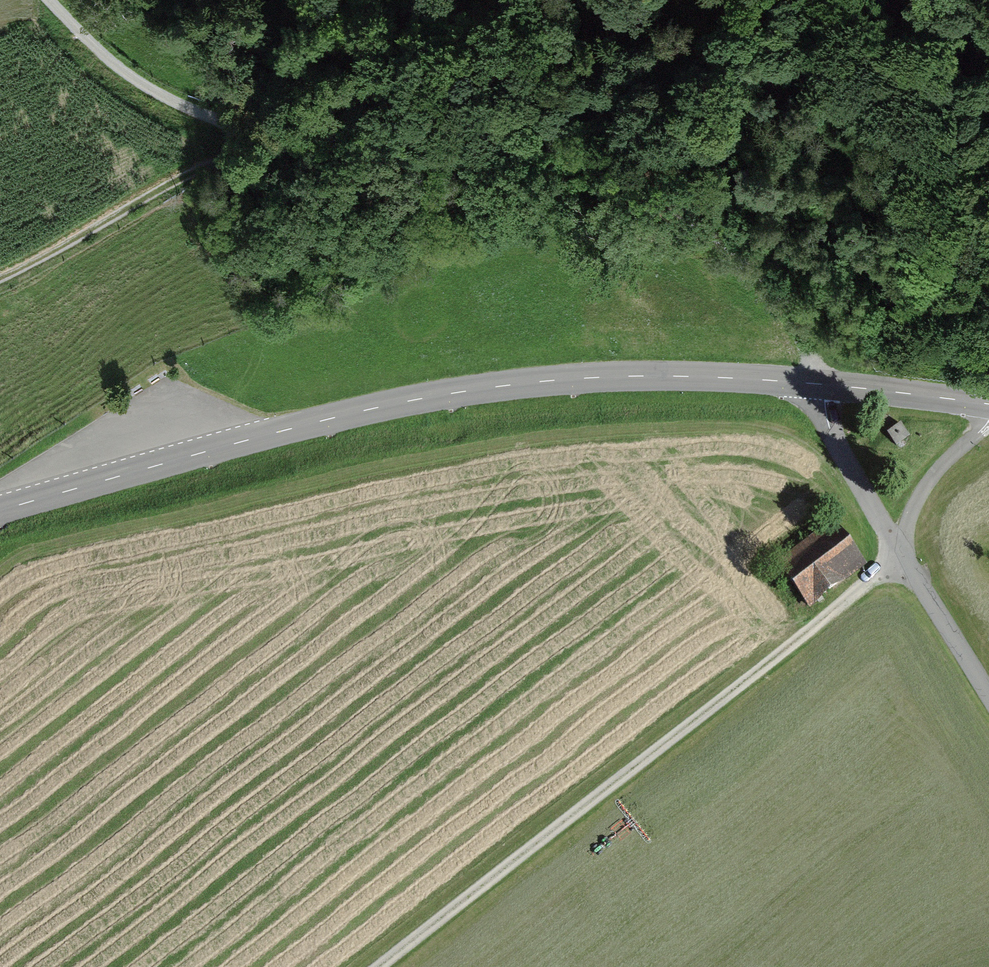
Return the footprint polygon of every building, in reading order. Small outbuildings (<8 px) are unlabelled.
[(781,558),(809,603),(871,565),(843,520),(781,558)]
